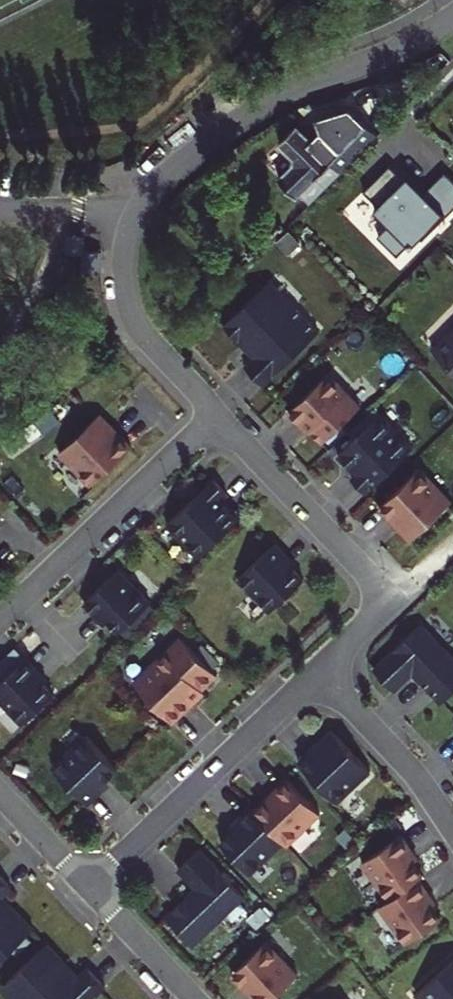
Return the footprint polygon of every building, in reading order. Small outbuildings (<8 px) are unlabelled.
[(340,169),(377,133),(349,105),(315,117),(320,132),(311,140),(340,169)] [(296,125),(280,141),(294,156),(294,164),(279,179),(296,197),(316,178),(315,177),(332,161),(311,140),(296,125)] [(452,210),(452,175),(448,170),(424,194),(393,164),(368,190),(382,204),(377,208),(392,222),(380,234),(400,254),(412,242),(415,245),(423,236),(425,238),(452,210)] [(266,283),(290,308),(296,302),(285,291),(273,278),(266,283)] [(248,364),(266,382),(321,329),(296,302),(290,308),(266,283),(226,322),(242,339),(247,334),(256,343),(251,347),(258,355),(248,364)] [(452,362),(452,331),(438,347),(452,362)] [(251,347),(256,343),(247,334),(242,339),(251,347)] [(331,371),(291,409),(302,420),(305,418),(313,427),(325,440),(363,404),(331,371)] [(104,409),(101,411),(122,433),(125,431),(104,409)] [(106,470),(135,442),(125,431),(122,433),(101,411),(63,448),(95,481),(106,470)] [(355,453),(355,460),(352,463),(359,470),(355,475),(368,489),(415,445),(384,411),(348,445),(355,453)] [(311,429),(313,427),(305,418),(302,420),(307,425),(311,429)] [(352,463),(355,460),(355,453),(348,445),(341,452),(347,458),(352,463)] [(382,504),(393,516),(395,513),(416,535),(452,500),(452,498),(422,465),(382,504)] [(230,512),(230,505),(234,501),(226,494),(231,489),(217,475),(170,520),(202,553),(237,519),(230,512)] [(234,501),(230,505),(230,512),(237,519),(244,513),(239,507),(234,501)] [(413,537),(416,535),(395,513),(393,516),(403,527),(413,537)] [(289,551),(278,540),(242,574),(273,608),(306,576),(294,565),(285,555),(289,551)] [(285,555),(294,564),(298,560),(294,556),(289,551),(285,555)] [(102,585),(87,599),(98,611),(102,607),(111,617),(122,629),(153,599),(121,566),(102,585)] [(439,703),(452,691),(452,660),(420,625),(402,642),(372,669),(392,691),(411,673),(439,703)] [(137,678),(175,719),(194,701),(191,698),(204,686),(220,672),(184,634),(137,678)] [(29,655),(0,682),(0,693),(2,695),(26,721),(56,691),(45,680),(36,670),(40,666),(29,655)] [(206,689),(204,686),(191,698),(194,701),(201,694),(206,689)] [(311,753),(332,732),(330,730),(322,737),(308,751),(311,753)] [(56,763),(90,800),(102,788),(98,784),(108,775),(120,764),(89,732),(56,763)] [(308,751),(297,761),(336,802),(369,770),(332,732),(311,753),(308,751)] [(111,779),(108,775),(98,784),(102,788),(107,783),(111,779)] [(318,814),(285,779),(273,790),(277,794),(267,803),(256,815),(282,842),(285,845),(318,814)] [(267,803),(277,794),(273,790),(265,798),(252,810),(256,815),(267,803)] [(256,815),(249,808),(237,819),(241,823),(231,832),(220,843),(249,873),(282,842),(256,815)] [(231,832),(241,823),(237,819),(227,828),(231,832)] [(409,847),(399,834),(360,861),(387,899),(416,878),(421,874),(412,861),(404,850),(409,847)] [(404,850),(412,861),(416,858),(413,853),(409,847),(404,850)] [(182,900),(165,917),(192,946),(243,897),(198,849),(177,869),(195,888),(182,900)] [(19,909),(14,914),(6,904),(11,900),(4,892),(13,884),(0,869),(0,959),(34,927),(19,909)] [(416,878),(387,899),(378,905),(404,942),(439,918),(429,905),(421,894),(426,891),(416,878)] [(421,894),(429,905),(434,902),(430,897),(426,891),(421,894)] [(11,900),(6,904),(14,914),(19,909),(15,904),(11,900)] [(253,998),(271,998),(296,975),(265,942),(234,971),(254,993),(250,996),(253,998)] [(104,987),(86,968),(77,978),(70,970),(65,975),(57,965),(63,960),(48,943),(8,981),(23,998),(92,998),(104,987)] [(415,993),(420,998),(452,998),(452,959),(415,993)] [(63,960),(57,965),(65,975),(70,970),(67,966),(63,960)] [(254,993),(234,971),(230,975),(242,988),(250,996),(254,993)] [(8,981),(2,987),(13,998),(23,998),(8,981)]
